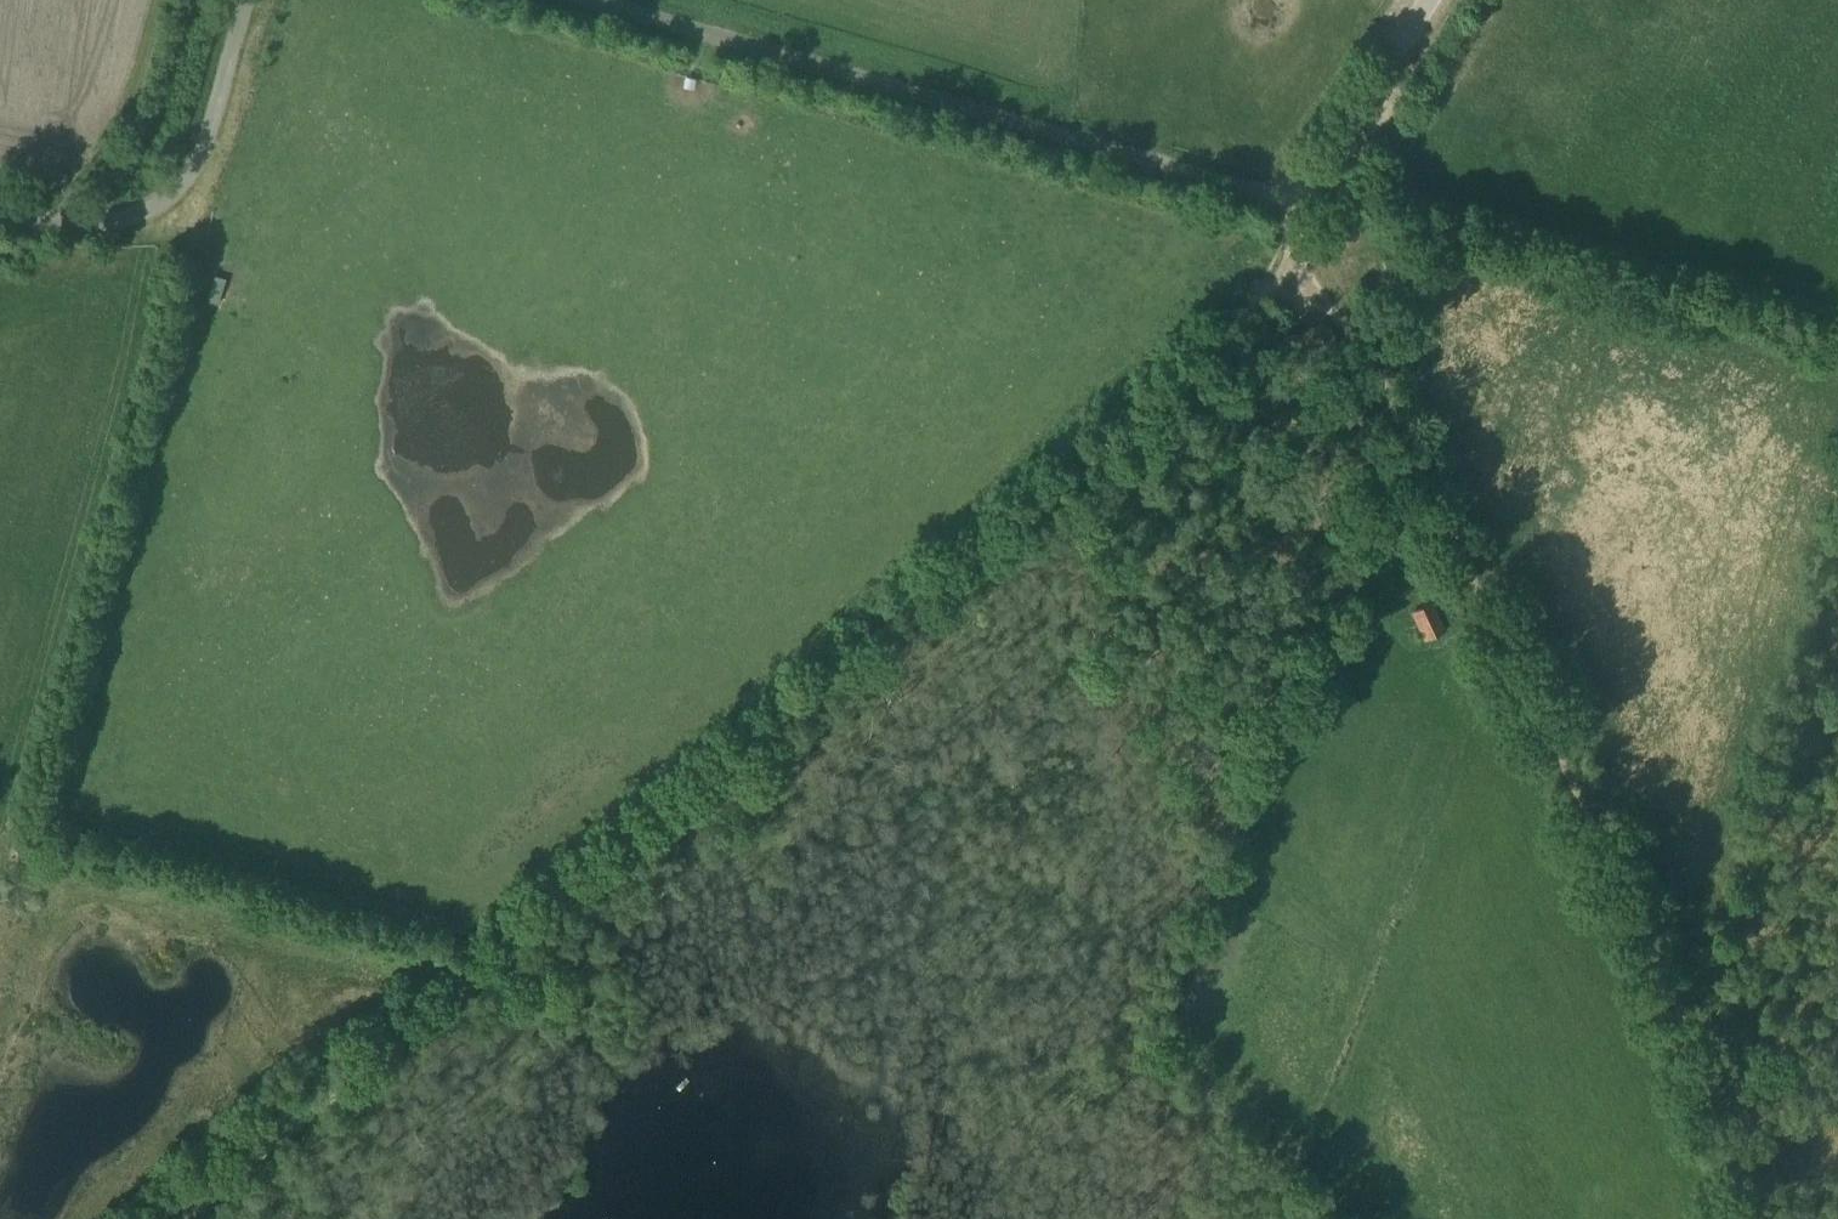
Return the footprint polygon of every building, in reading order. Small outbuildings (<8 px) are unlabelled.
[(1335,348),(1337,339),(1336,334),(1335,330),(1329,322),(1321,317),(1312,316),(1304,318),(1297,324),(1292,332),(1291,340),(1293,349),(1295,353),(1298,356),(1302,359),(1306,361),(1315,363),(1322,361),(1329,357),(1333,352),(1335,348)] [(1432,599),(1412,608),(1426,639),(1446,629),(1432,599)]
